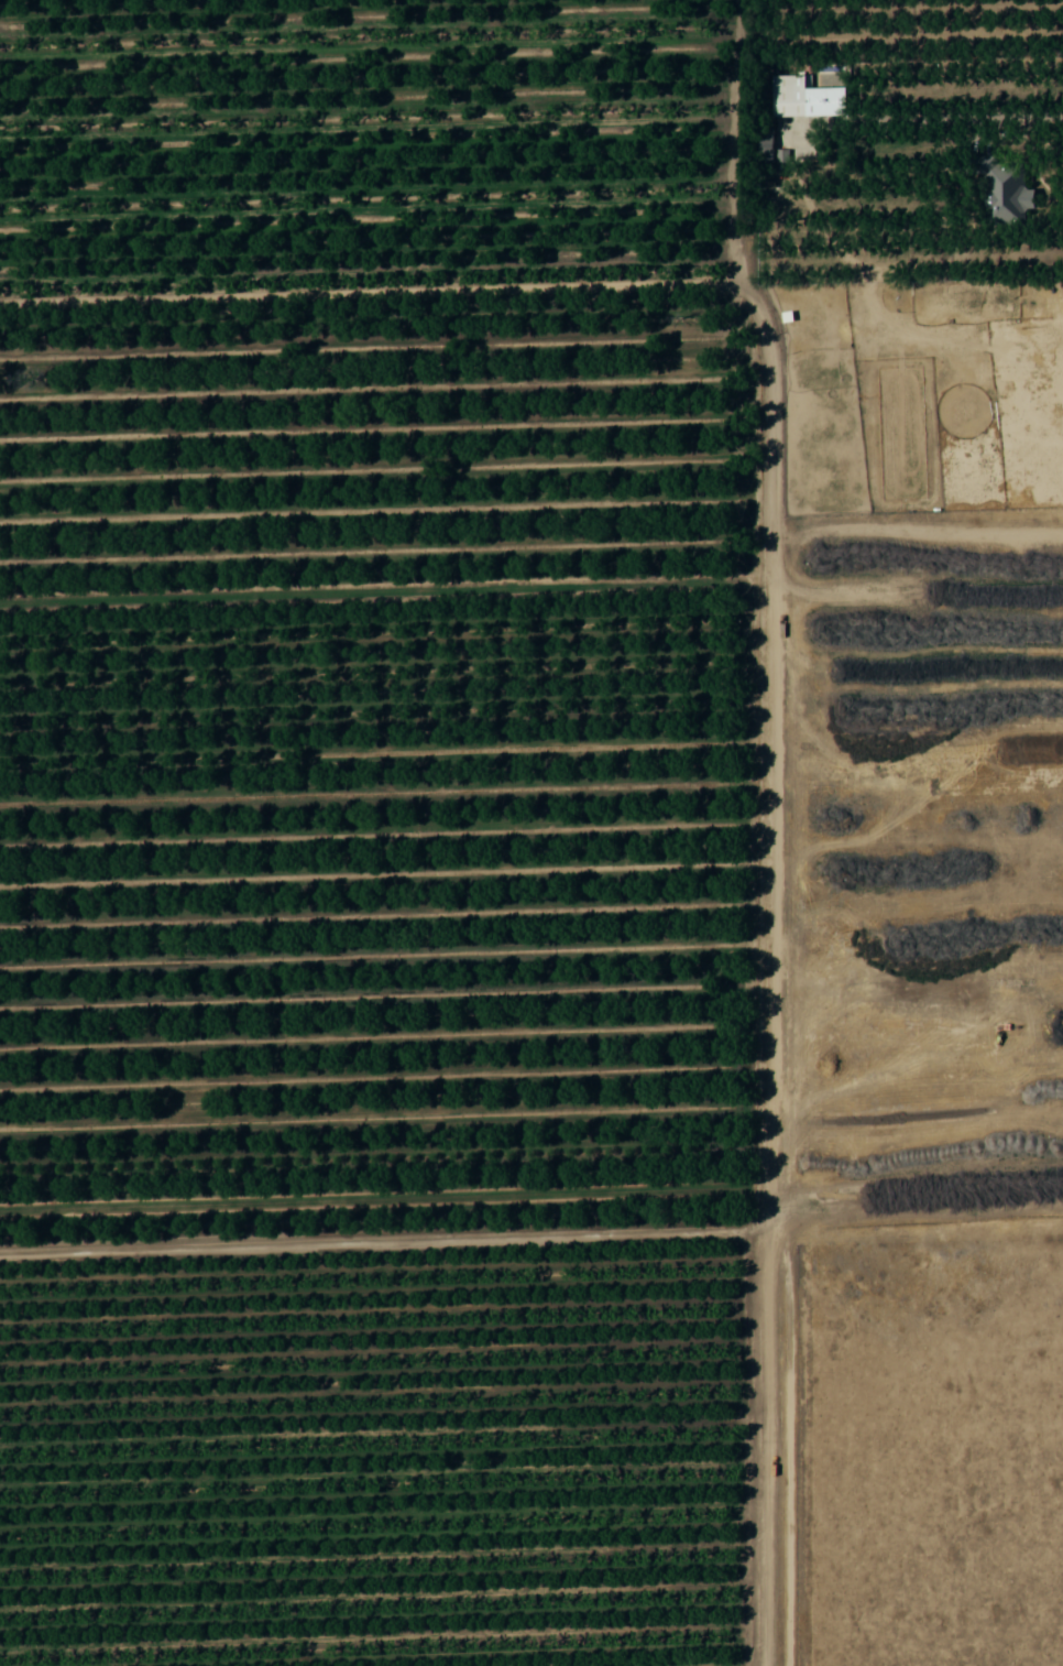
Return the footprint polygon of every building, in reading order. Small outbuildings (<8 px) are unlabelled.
[(771,117),(843,116),(843,88),(803,88),(803,75),(770,75),(771,117)] [(983,225),(1022,224),(1021,209),(1030,209),(1030,188),(1021,189),(1020,163),(993,164),(992,155),(965,156),(965,175),(981,174),(983,225)]
